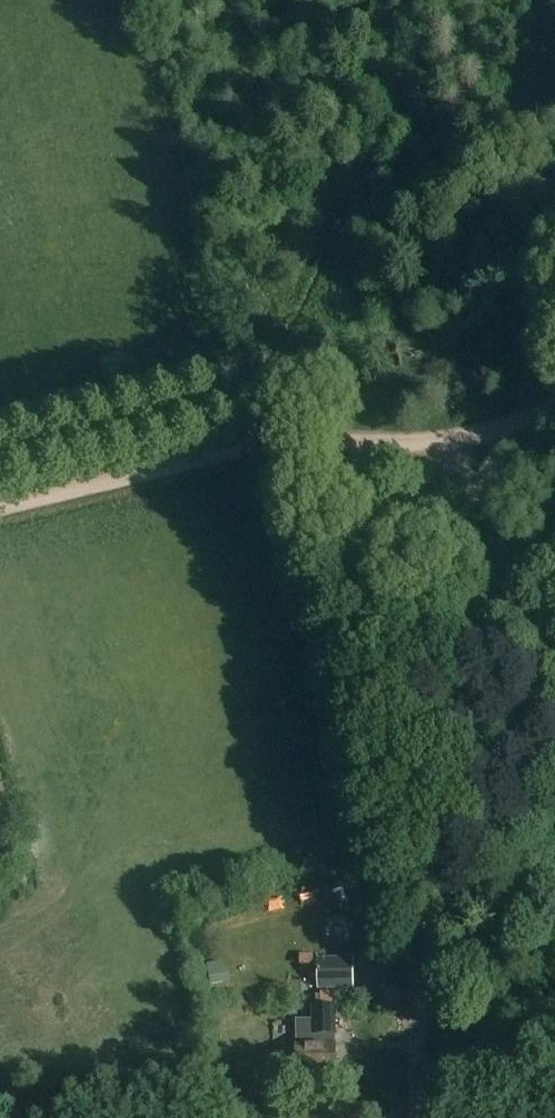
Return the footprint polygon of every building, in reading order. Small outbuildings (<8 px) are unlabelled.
[(388,929),(375,930),(376,950),(389,949),(388,929)] [(318,990),(354,990),(354,959),(317,960),(318,990)] [(334,1026),(334,1006),(311,1006),(311,1021),(295,1021),(296,1044),(295,1044),(295,1046),(286,1046),(283,1049),(283,1059),(286,1062),(295,1062),(295,1082),(335,1081),(335,1044),(342,1044),(342,1026),(334,1026)]
